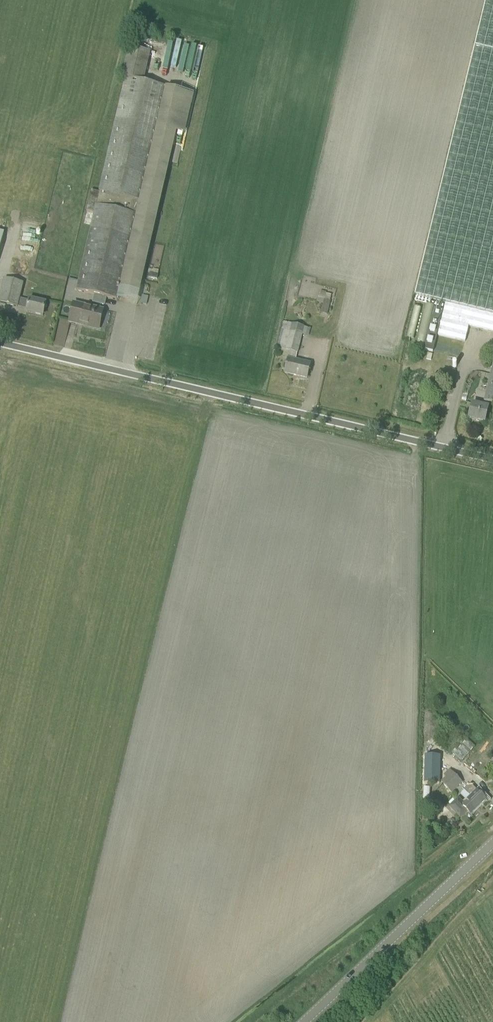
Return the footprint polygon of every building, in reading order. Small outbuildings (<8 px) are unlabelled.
[(415,296),(446,304),(438,336),(465,342),(469,327),(492,332),(492,0),(487,0),(415,296)] [(160,43),(159,50),(167,51),(166,61),(172,62),(174,45),(160,43)] [(79,281),(77,291),(117,300),(122,281),(131,239),(165,88),(144,83),(150,52),(129,47),(122,78),(125,78),(99,193),(91,191),(86,211),(95,213),(92,226),(91,230),(79,281)] [(43,316),(46,303),(30,299),(29,301),(20,298),(23,284),(5,279),(0,300),(0,303),(17,307),(18,306),(27,308),(27,312),(43,316)] [(321,312),(328,314),(331,302),(324,300),(321,312)] [(74,304),(69,322),(78,324),(78,322),(99,327),(103,311),(74,304)] [(434,309),(424,350),(433,352),(443,311),(434,309)] [(288,359),(285,373),(307,378),(309,369),(311,364),(296,361),(298,353),(302,335),(309,337),(311,328),(292,324),(285,350),(286,350),(290,351),(288,359)] [(485,422),(488,408),(488,407),(489,403),(492,404),(492,364),(484,401),(483,406),(472,404),(469,419),(485,422)] [(454,753),(462,761),(475,748),(468,740),(454,753)] [(441,782),(451,793),(462,783),(450,769),(443,775),(446,777),(441,782)] [(486,799),(470,784),(464,790),(471,798),(465,804),(459,797),(449,807),(460,819),(468,812),(470,814),(486,799)] [(446,822),(454,814),(434,793),(426,800),(446,822)]
